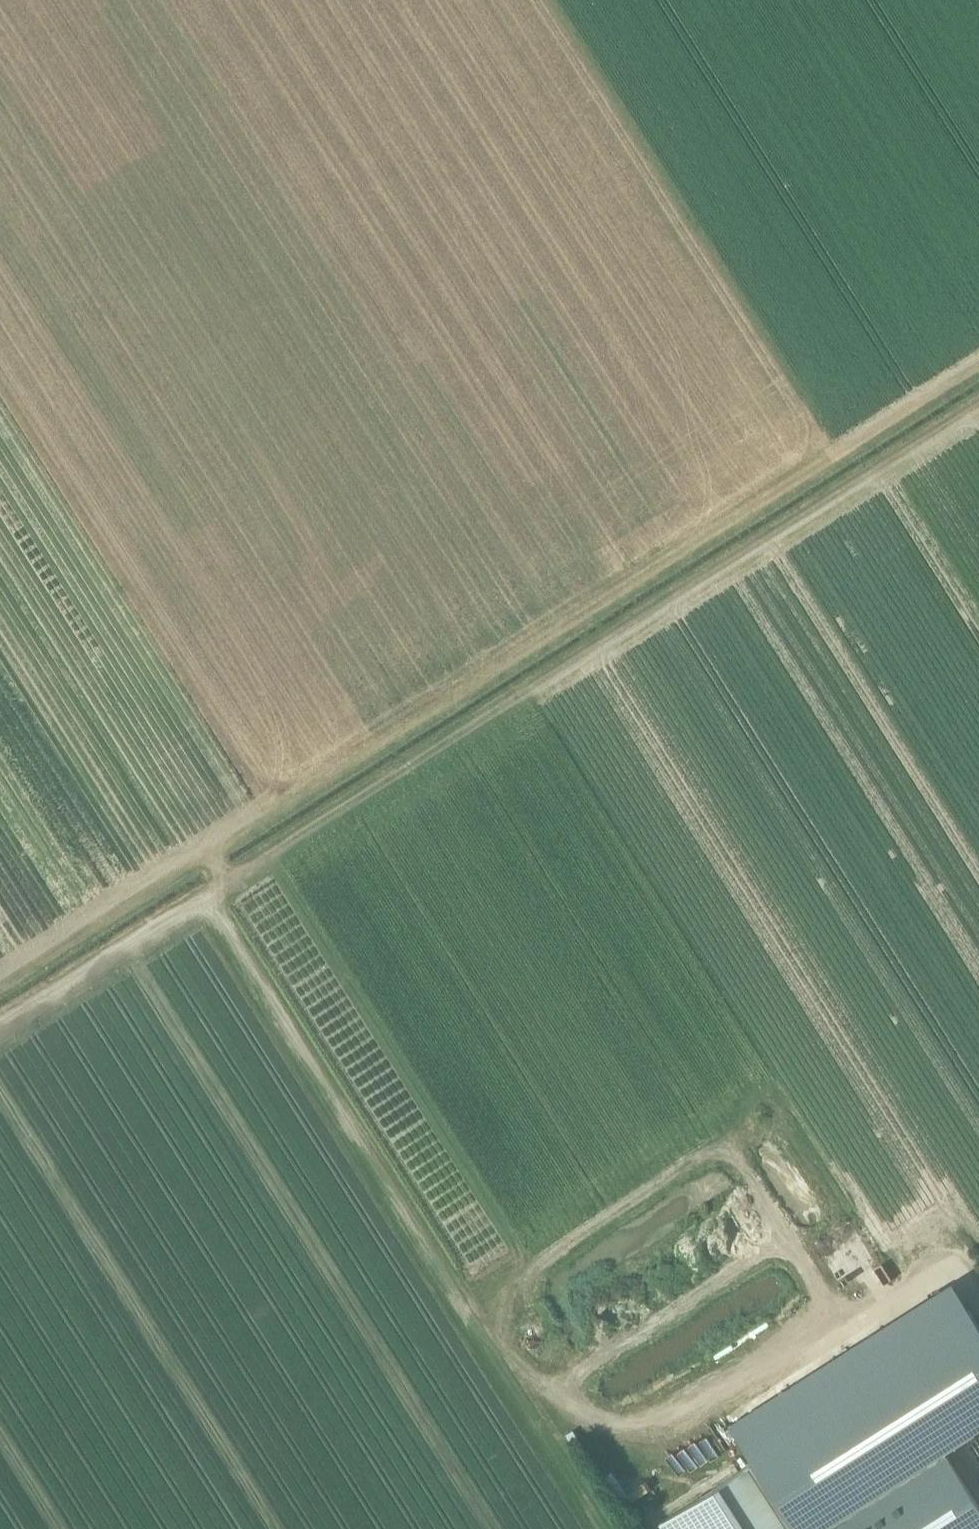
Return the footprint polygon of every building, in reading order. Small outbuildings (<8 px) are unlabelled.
[(783,1150),(761,1158),(765,1169),(787,1160),(783,1150)] [(659,1522),(664,1528),(978,1528),(978,1507),(942,1450),(978,1425),(978,1330),(965,1308),(742,1454),(748,1463),(659,1522)] [(607,1466),(614,1460),(602,1444),(595,1450),(607,1466)]
